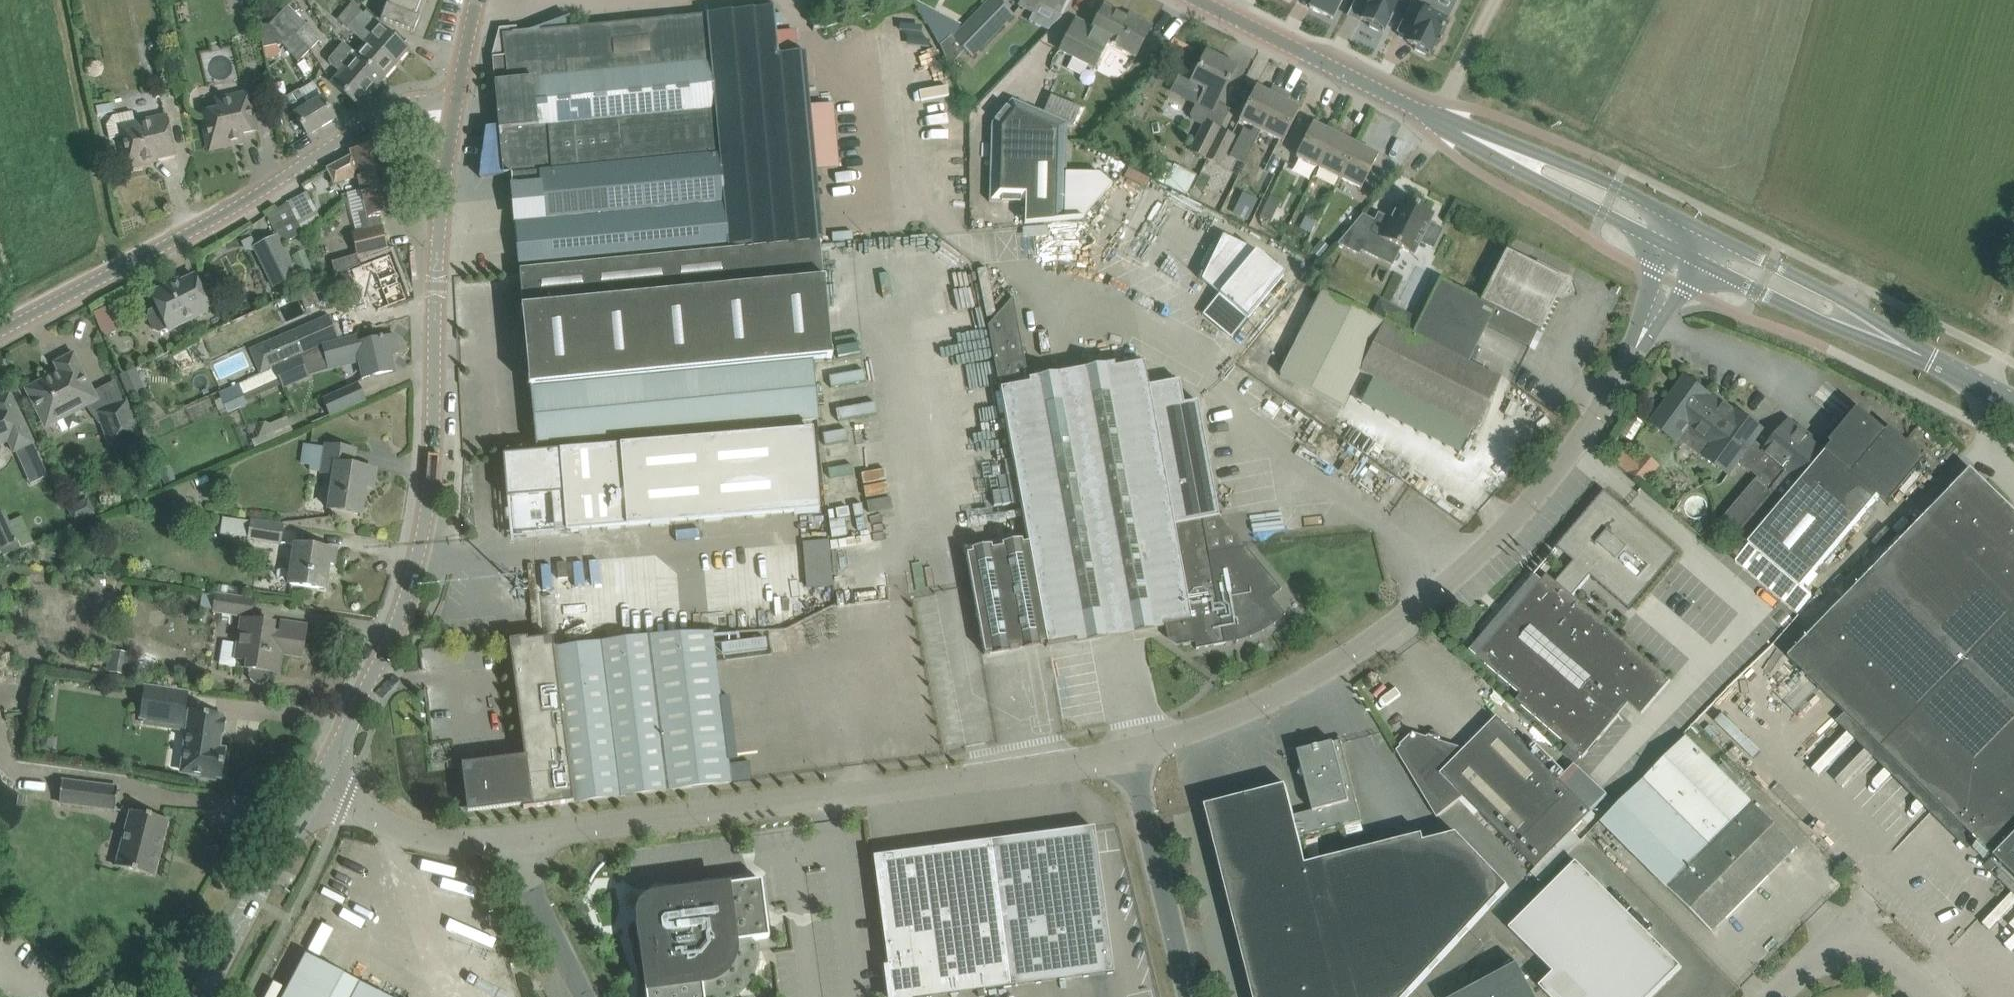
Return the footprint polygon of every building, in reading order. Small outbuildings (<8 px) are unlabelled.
[(388,5),(387,5),(381,20),(414,32),(419,17),(415,15),(420,3),(421,0),(390,0),(388,5)] [(972,56),(1013,14),(998,0),(988,0),(952,37),(972,56)] [(1064,4),(1066,0),(1023,0),(1020,5),(1034,12),(1035,10),(1056,20),(1064,4)] [(1309,7),(1332,19),(1341,0),(1313,0),(1309,7)] [(1370,2),(1361,20),(1370,24),(1369,27),(1379,31),(1380,29),(1383,31),(1399,0),(1365,0),(1370,2)] [(1406,13),(1419,19),(1409,39),(1407,42),(1416,47),(1415,50),(1425,55),(1427,52),(1429,53),(1440,33),(1441,34),(1443,31),(1441,30),(1449,14),(1433,6),(1436,0),(1412,0),(1406,13)] [(297,33),(312,48),(321,38),(288,5),(269,24),(269,23),(261,24),(264,47),(283,44),(297,33)] [(1127,18),(1104,6),(1092,28),(1075,19),(1059,51),(1094,68),(1108,43),(1136,57),(1141,46),(1157,54),(1163,42),(1148,34),(1152,26),(1129,14),(1127,18)] [(498,32),(492,55),(492,57),(496,93),(498,116),(807,86),(804,51),(779,54),(774,8),(552,28),(552,23),(535,29),(533,29),(530,30),(528,30),(526,31),(524,31),(517,31),(516,26),(515,27),(499,28),(498,32)] [(408,49),(393,36),(381,26),(380,27),(362,12),(348,28),(366,43),(357,54),(384,77),(408,49)] [(298,61),(312,48),(297,33),(283,44),(298,61)] [(1206,53),(1192,82),(1206,89),(1198,104),(1214,112),(1236,68),(1206,53)] [(359,105),(384,77),(357,54),(332,82),(359,105)] [(481,172),(480,178),(482,178),(482,177),(510,174),(519,270),(554,267),(801,244),(821,242),(812,143),(807,86),(498,116),(498,118),(498,122),(499,125),(499,129),(488,131),(488,129),(487,129),(483,154),(482,154),(480,166),(482,166),(481,172)] [(1261,131),(1280,90),(1272,86),(1269,93),(1256,86),(1239,120),(1254,127),(1252,132),(1244,129),(1230,156),(1244,164),(1261,131)] [(1282,141),(1290,126),(1300,108),(1286,102),(1290,95),(1280,90),(1261,131),(1282,141)] [(335,119),(325,101),(323,99),(308,108),(298,91),(287,98),(296,114),(296,115),(308,135),(335,119)] [(257,130),(253,110),(249,93),(217,100),(219,111),(202,114),(209,149),(243,142),(241,133),(257,130)] [(992,124),(990,201),(1026,202),(1025,224),(1065,220),(1082,218),(1112,184),(1100,173),(1066,172),(1068,122),(1012,98),(992,124)] [(146,160),(174,154),(166,117),(135,123),(132,112),(113,116),(107,125),(110,139),(122,137),(124,147),(128,167),(146,163),(146,160)] [(1204,121),(1189,151),(1191,152),(1206,159),(1220,129),(1204,121)] [(1318,167),(1338,127),(1329,123),(1326,130),(1312,123),(1296,156),(1318,167)] [(1339,178),(1356,144),(1343,138),(1346,131),(1338,127),(1318,167),(1339,178)] [(1220,129),(1206,159),(1221,166),(1236,136),(1220,129)] [(360,188),(394,180),(384,142),(351,150),(352,156),(327,168),(334,183),(357,177),(360,188)] [(1373,166),(1380,169),(1385,159),(1356,144),(1339,178),(1361,189),(1373,166)] [(1270,184),(1283,154),(1273,150),(1260,179),(1270,184)] [(1161,171),(1156,180),(1188,196),(1198,176),(1182,169),(1166,161),(1163,167),(1161,171)] [(379,214),(401,208),(394,180),(360,188),(361,190),(349,193),(358,230),(352,232),(358,255),(332,261),(336,276),(359,265),(358,259),(389,251),(379,214)] [(1428,222),(1432,213),(1407,201),(1402,210),(1395,206),(1389,218),(1378,214),(1375,221),(1362,215),(1338,243),(1359,254),(1361,250),(1392,265),(1400,248),(1412,254),(1418,241),(1433,248),(1442,229),(1428,222)] [(303,233),(298,218),(289,203),(267,215),(277,235),(276,236),(283,243),(303,233)] [(298,218),(303,233),(305,237),(321,221),(315,209),(298,218)] [(299,275),(283,243),(276,236),(253,247),(273,288),(280,285),(283,293),(300,285),(297,276),(299,275)] [(554,267),(519,270),(536,446),(556,444),(816,420),(810,360),(831,358),(821,242),(801,244),(554,267)] [(1565,280),(1507,251),(1505,250),(1480,300),(1439,279),(1412,334),(1373,315),(1320,290),(1280,376),(1343,406),(1360,371),(1474,428),(1499,378),(1468,363),(1487,326),(1529,347),(1538,329),(1540,331),(1565,280)] [(1256,251),(1220,295),(1248,318),(1284,274),(1256,251)] [(409,304),(399,279),(390,255),(338,276),(321,284),(326,298),(345,290),(347,296),(350,295),(357,314),(368,310),(370,317),(382,312),(383,313),(409,304)] [(212,311),(195,276),(193,273),(151,293),(158,306),(149,311),(147,318),(153,329),(160,332),(167,329),(168,332),(212,311)] [(1198,401),(1184,404),(1179,380),(1149,386),(1145,361),(1029,382),(1013,297),(988,326),(1028,542),(966,553),(984,654),(1046,643),(1047,646),(1169,624),(1172,636),(1178,641),(1194,638),(1196,649),(1225,643),(1224,641),(1236,639),(1237,641),(1238,641),(1238,638),(1249,635),(1250,637),(1251,637),(1250,634),(1261,629),(1262,631),(1264,631),(1262,628),(1272,622),(1274,624),(1275,623),(1273,621),(1283,613),(1284,615),(1285,614),(1269,596),(1278,588),(1280,590),(1281,589),(1245,547),(1209,553),(1202,519),(1219,516),(1198,401)] [(95,315),(105,340),(121,334),(111,309),(95,315)] [(299,329),(308,351),(337,338),(327,317),(299,329)] [(294,334),(269,345),(277,362),(302,350),(294,334)] [(364,377),(374,375),(393,370),(389,355),(400,352),(396,335),(383,338),(383,337),(380,337),(380,339),(358,344),(357,337),(323,346),(327,362),(328,366),(339,363),(340,368),(360,363),(364,377)] [(96,399),(82,373),(73,355),(57,364),(61,372),(28,390),(40,413),(43,411),(50,423),(96,399)] [(301,356),(220,394),(229,413),(248,404),(247,401),(282,384),(285,390),(311,377),(301,356)] [(1686,378),(1653,422),(1660,428),(1669,434),(1680,442),(1689,429),(1711,444),(1702,457),(1731,477),(1742,463),(1738,460),(1755,440),(1763,428),(1739,411),(1738,414),(1722,402),(1720,405),(1710,397),(1711,396),(1686,378)] [(323,400),(329,415),(365,399),(358,384),(323,400)] [(19,410),(10,392),(0,397),(0,445),(8,441),(14,452),(34,443),(19,410)] [(124,403),(99,413),(112,444),(137,434),(124,403)] [(1758,477),(1722,520),(1736,533),(1749,544),(1735,561),(1796,612),(1812,595),(1803,587),(1880,496),(1890,504),(1928,458),(1891,427),(1887,432),(1859,408),(1831,442),(1826,438),(1820,438),(1816,443),(1812,440),(1815,437),(1800,425),(1798,428),(1790,421),(1766,449),(1755,440),(1738,460),(1742,463),(1750,470),(1759,459),(1767,466),(1758,477)] [(258,438),(251,440),(254,447),(293,431),(287,416),(270,423),(265,421),(262,427),(262,428),(258,438)] [(1633,416),(1623,434),(1633,440),(1644,422),(1633,416)] [(514,536),(819,512),(813,430),(503,455),(506,499),(511,499),(514,536)] [(355,450),(335,446),(325,445),(325,447),(322,462),(320,474),(332,476),(327,509),(361,514),(365,487),(372,488),(375,470),(352,466),(355,450)] [(1624,449),(1614,462),(1630,475),(1644,486),(1661,466),(1647,454),(1640,462),(1624,449)] [(1972,470),(1789,658),(1980,844),(1975,849),(1986,860),(1991,855),(2013,877),(2013,511),(1972,470)] [(206,474),(194,479),(197,487),(210,482),(206,474)] [(1542,581),(1478,656),(1522,694),(1516,700),(1567,743),(1582,757),(1583,758),(1620,715),(1608,704),(1618,693),(1630,704),(1642,714),(1671,680),(1573,596),(1591,576),(1630,609),(1678,553),(1606,491),(1558,548),(1574,561),(1556,582),(1547,575),(1542,581)] [(19,541),(4,511),(0,513),(0,550),(19,541)] [(279,543),(280,525),(250,521),(247,538),(279,543)] [(807,586),(833,585),(831,538),(804,539),(807,586)] [(336,551),(316,548),(294,544),(288,584),(325,589),(328,564),(334,564),(336,551)] [(215,610),(250,616),(253,601),(218,595),(215,610)] [(307,625),(282,621),(280,634),(273,633),(274,624),(243,619),(237,657),(248,659),(247,669),(279,674),(282,654),(302,658),(307,625)] [(731,783),(729,763),(713,632),(648,636),(554,648),(553,638),(527,641),(527,639),(511,641),(515,674),(525,757),(517,758),(518,762),(506,764),(505,760),(471,764),(465,781),(470,783),(471,792),(467,796),(477,810),(511,806),(510,802),(522,801),(523,809),(558,804),(558,806),(560,805),(559,804),(571,802),(572,804),(573,804),(573,803),(731,783)] [(185,711),(188,691),(145,685),(140,719),(189,727),(191,712),(185,711)] [(189,727),(182,771),(202,774),(202,777),(216,780),(217,776),(221,777),(224,750),(218,749),(222,716),(191,712),(189,727)] [(1413,734),(1397,751),(1438,818),(1459,801),(1475,816),(1479,812),(1537,869),(1532,873),(1542,883),(1582,841),(1572,832),(1593,812),(1609,795),(1575,765),(1567,773),(1535,743),(1530,749),(1512,731),(1498,717),(1465,750),(1439,742),(1441,738),(1429,734),(1427,739),(1413,734)] [(1798,847),(1784,833),(1687,737),(1602,822),(1699,919),(1713,933),(1798,847)] [(1346,760),(1342,741),(1299,752),(1303,768),(1299,775),(1306,779),(1314,810),(1295,815),(1287,786),(1207,807),(1255,996),(1408,996),(1509,887),(1458,834),(1426,843),(1424,835),(1307,865),(1300,837),(1362,821),(1346,760)] [(115,810),(118,788),(62,781),(59,803),(115,810)] [(168,820),(148,815),(131,811),(116,867),(153,876),(168,820)] [(1010,986),(1113,973),(1094,828),(874,857),(892,996),(928,996),(1010,986)] [(1682,968),(1578,863),(1526,914),(1511,930),(1529,948),(1552,971),(1555,974),(1540,988),(1549,996),(1653,996),(1666,984),(1664,981),(1666,978),(1669,981),(1682,968)] [(758,939),(769,937),(761,880),(657,894),(658,906),(655,907),(648,916),(648,920),(636,921),(646,996),(736,996),(737,996),(745,989),(751,982),(756,974),(758,966),(759,956),(760,949),(758,939)] [(508,917),(506,910),(505,907),(494,911),(498,921),(508,917)] [(324,964),(306,955),(284,996),(387,996),(324,964)] [(1519,965),(1459,996),(1536,996),(1519,965)] [(511,974),(456,991),(459,996),(518,996),(511,974)]
